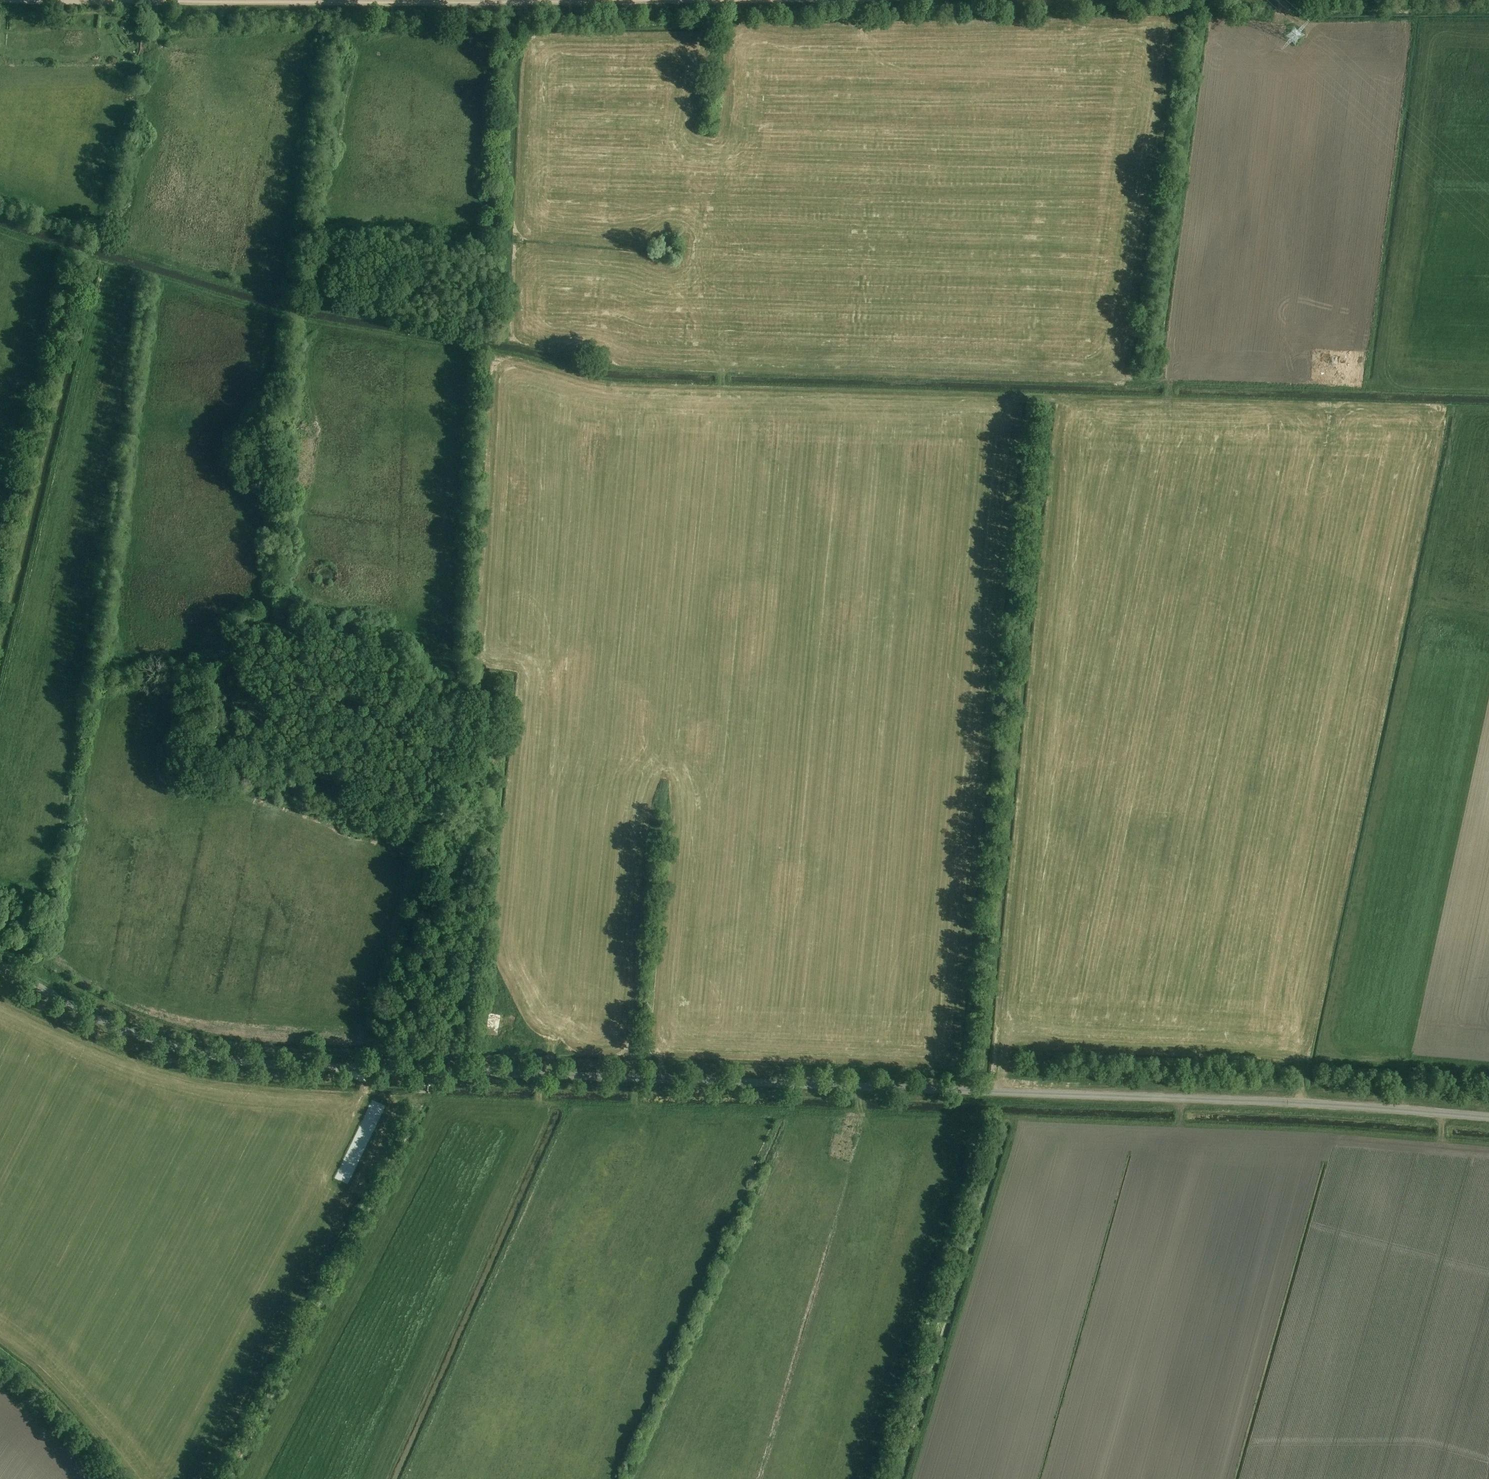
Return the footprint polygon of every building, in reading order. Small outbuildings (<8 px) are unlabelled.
[(1405,43),(1405,30),(1396,30),(1396,43),(1405,43)] [(501,1021),(488,1021),(488,1036),(501,1037),(501,1021)]
